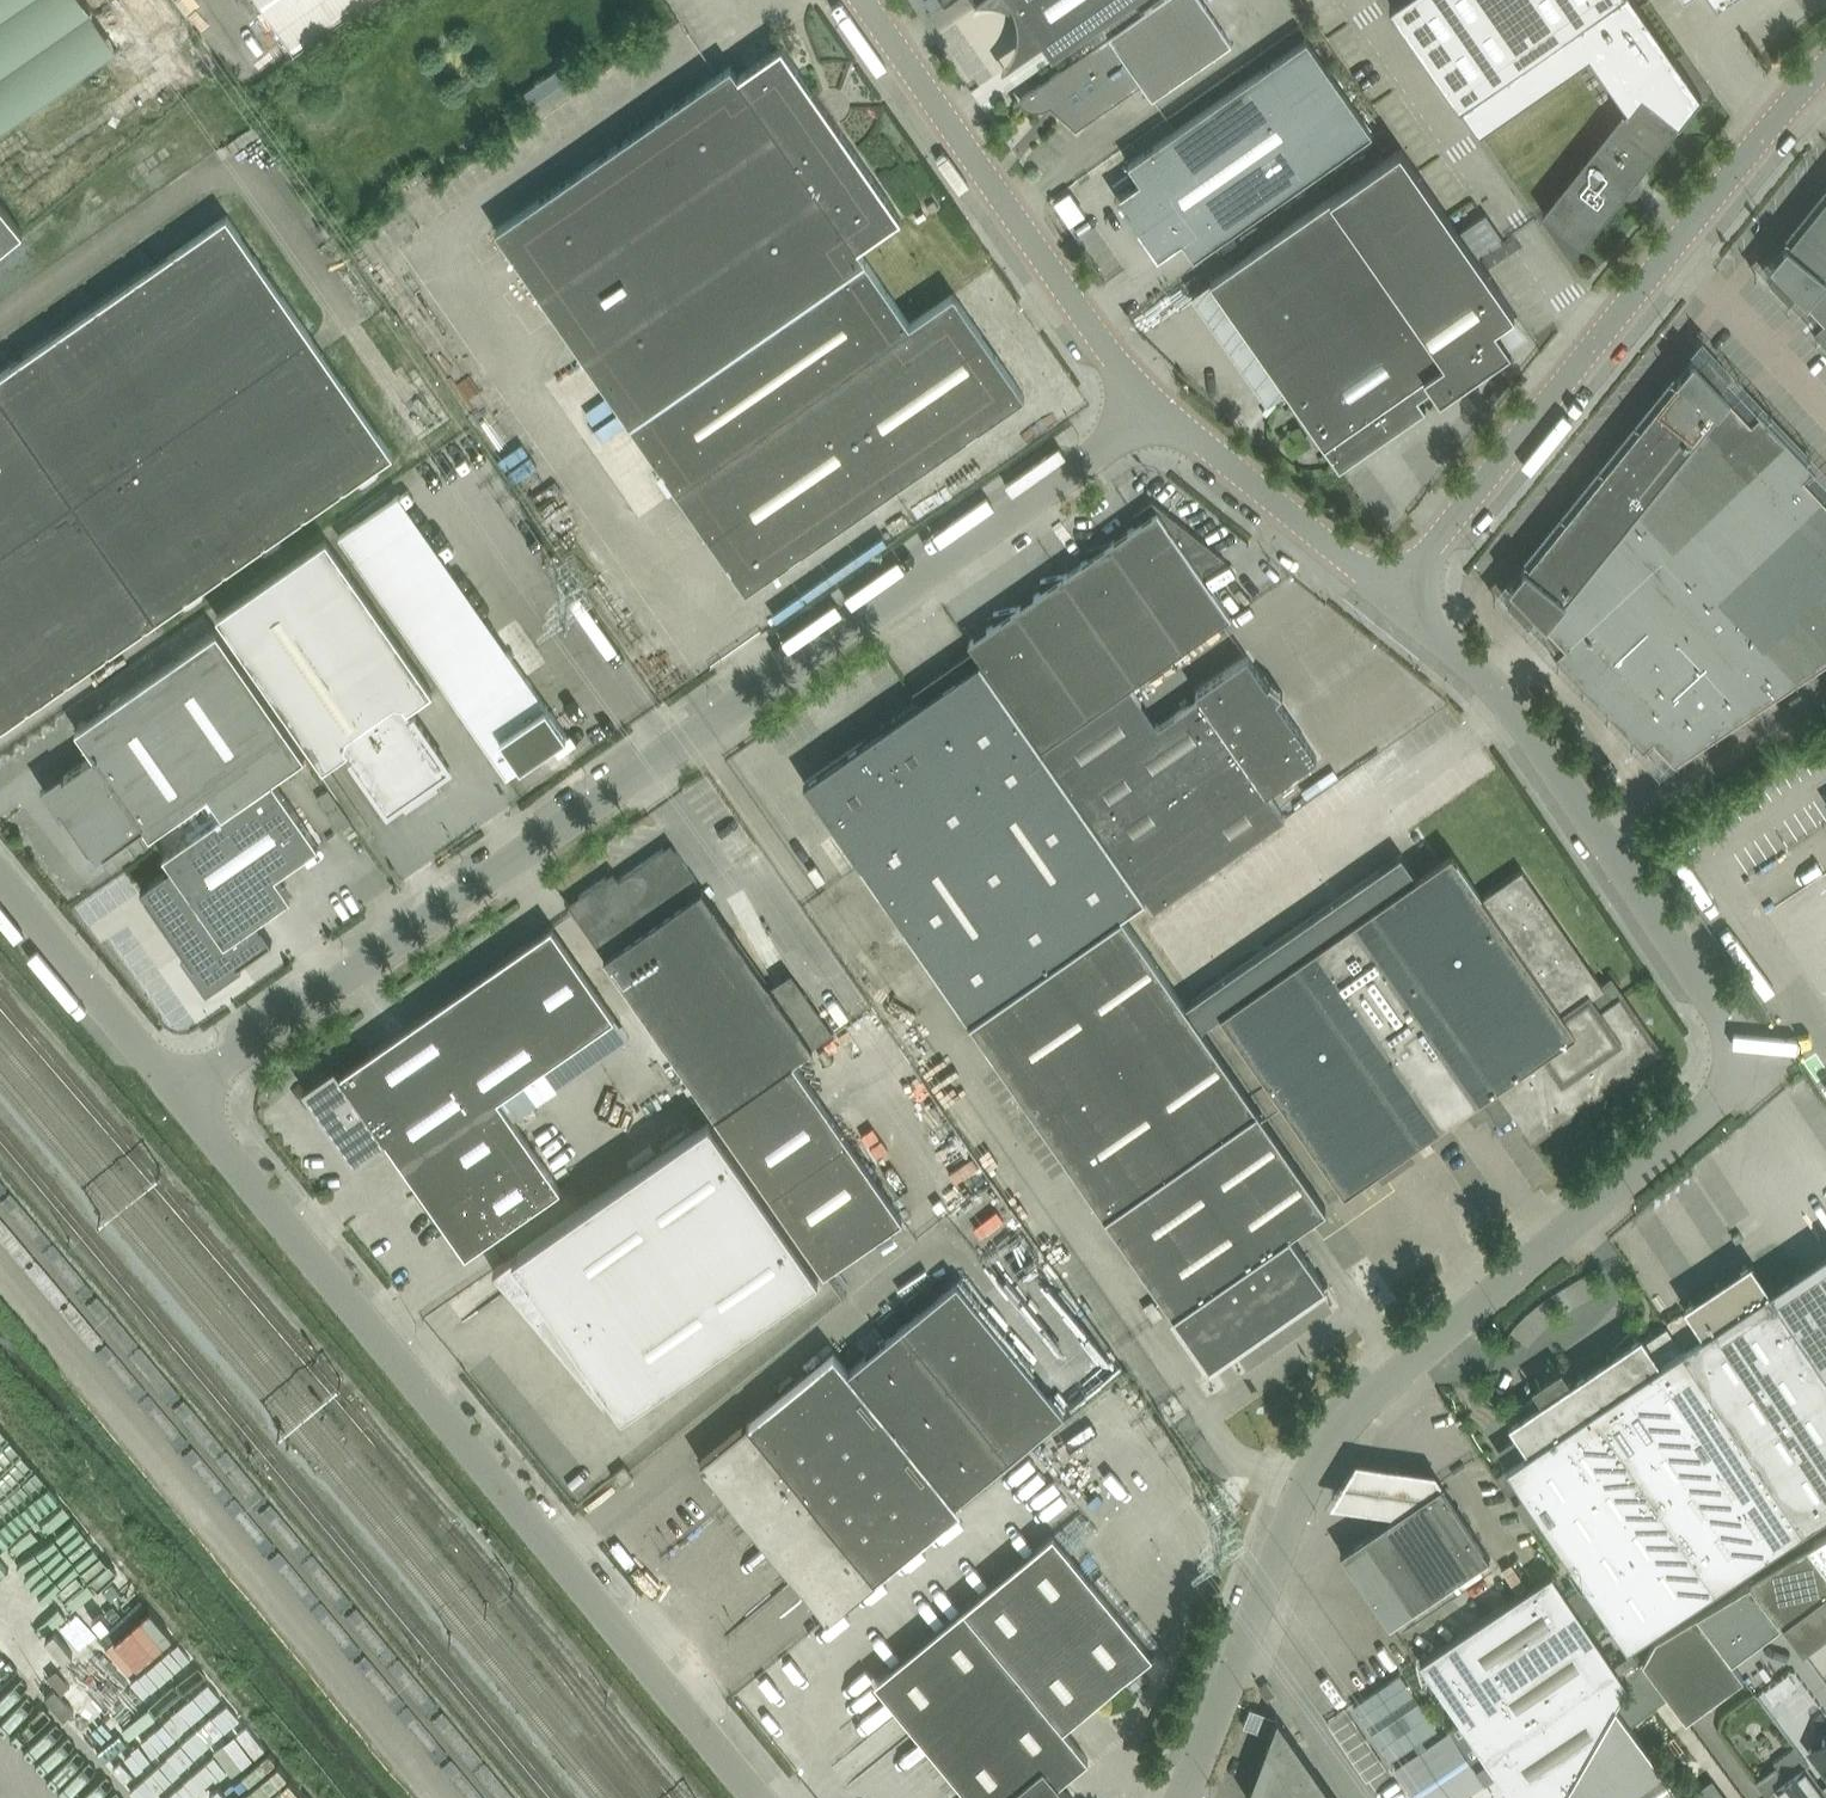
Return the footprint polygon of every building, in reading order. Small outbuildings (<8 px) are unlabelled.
[(151,28),(132,0),(0,0),(0,131),(151,28)] [(366,0),(261,0),(295,50),(366,0)] [(975,7),(980,7),(985,6),(990,6),(994,7),(999,8),(1004,9),(1008,11),(1013,13),(1017,15),(1018,20),(1018,26),(1018,31),(1018,36),(1017,41),(1016,46),(1014,51),(1012,55),(1010,60),(1007,64),(1003,68),(1000,72),(996,75),(1043,42),(1054,57),(1073,43),(1110,17),(1134,1),(1135,0),(985,0),(975,7)] [(1014,102),(1015,103),(1020,100),(1023,104),(1027,106),(1032,108),(1037,109),(1042,109),(1046,108),(1051,105),(1077,128),(1096,115),(1143,82),(1153,97),(1232,42),(1203,0),(1160,0),(1142,13),(1134,1),(1110,17),(1085,35),(1094,47),(1034,88),(1014,102)] [(1392,2),(1482,131),(1594,53),(1607,43),(1640,90),(1543,210),(1545,211),(1565,228),(1584,243),(1624,192),(1631,193),(1642,179),(1640,172),(1680,121),(1700,97),(1631,0),(1395,0),(1392,2)] [(1182,238),(1195,256),(1373,131),(1307,37),(1129,162),(1141,179),(1118,196),(1159,255),(1182,238)] [(732,64),(718,74),(496,228),(631,421),(677,488),(747,587),(1025,394),(954,292),(911,322),(859,247),(902,217),(782,45),(739,75),(732,64)] [(1515,310),(1479,258),(1401,147),(1211,279),(1287,388),(1286,388),(1340,466),(1427,406),(1419,395),(1434,385),(1441,396),(1512,346),(1496,324),(1515,310)] [(1807,298),(1825,275),(1825,196),(1788,242),(1787,241),(1772,260),(1777,266),(1771,277),(1770,276),(1769,277),(1791,300),(1792,299),(1791,298),(1798,289),(1807,298)] [(25,229),(0,199),(0,249),(25,229)] [(394,452),(228,214),(0,373),(0,727),(394,452)] [(1825,337),(1825,275),(1807,298),(1809,299),(1824,316),(1815,325),(1825,337)] [(1679,377),(1602,472),(1641,504),(1642,502),(1730,394),(1721,385),(1729,376),(1730,375),(1709,352),(1699,362),(1694,356),(1678,376),(1679,377)] [(1642,502),(1678,539),(1787,436),(1761,409),(1752,418),(1733,398),(1730,394),(1642,502)] [(1673,544),(1718,593),(1823,494),(1804,473),(1814,464),(1809,459),(1787,436),(1678,539),(1673,544)] [(1538,611),(1547,621),(1641,504),(1602,472),(1527,565),(1526,564),(1511,583),(1516,589),(1510,599),(1508,600),(1530,623),(1531,622),(1530,621),(1538,611)] [(1718,593),(1797,676),(1803,672),(1769,636),(1825,583),(1825,496),(1823,494),(1718,593)] [(1111,540),(1106,542),(1180,650),(1231,615),(1202,573),(1224,558),(1226,557),(1153,499),(1134,512),(1135,513),(1136,513),(1142,520),(1112,541),(1111,540)] [(1556,651),(1600,697),(1627,671),(1631,675),(1718,593),(1673,544),(1678,539),(1642,502),(1641,504),(1547,621),(1566,642),(1556,651)] [(437,781),(435,777),(452,766),(415,714),(410,707),(434,690),(327,538),(218,615),(324,766),(348,750),(353,757),(389,809),(406,798),(408,801),(437,781)] [(1064,573),(1058,575),(1133,683),(1180,650),(1106,542),(1088,546),(1089,547),(1090,547),(1095,553),(1064,574),(1064,573)] [(1017,606),(1010,607),(1085,717),(1131,685),(1133,683),(1058,575),(1041,579),(1042,580),(1043,580),(1048,586),(1018,607),(1017,606)] [(1769,636),(1803,672),(1825,657),(1825,583),(1769,636)] [(1627,671),(1600,697),(1639,739),(1644,744),(1654,734),(1672,754),(1675,758),(1797,676),(1718,593),(1631,675),(1627,671)] [(969,641),(981,658),(1043,747),(1085,717),(1010,607),(994,611),(995,613),(996,612),(1001,619),(969,641)] [(210,792),(223,812),(274,777),(306,755),(218,629),(77,727),(95,753),(65,774),(63,771),(42,785),(61,813),(62,814),(65,811),(97,857),(145,824),(151,833),(210,792)] [(509,649),(449,690),(494,755),(508,775),(568,733),(554,713),(509,649)] [(1131,685),(1085,717),(1043,747),(1146,896),(1147,895),(1155,907),(1286,815),(1268,790),(1318,755),(1248,655),(1196,690),(1200,696),(1159,724),(1131,685)] [(805,781),(970,1018),(1123,913),(1123,912),(1146,896),(1043,747),(981,658),(805,781)] [(1817,743),(1825,757),(1825,737),(1817,743)] [(274,777),(223,812),(164,853),(173,865),(141,887),(186,951),(200,971),(203,974),(207,976),(212,977),(217,977),(221,974),(228,969),(231,973),(243,964),(241,961),(273,939),(259,918),(292,895),(277,873),(320,843),(274,777)] [(340,827),(351,820),(329,789),(319,796),(340,827)] [(567,897),(566,898),(576,913),(579,918),(716,1113),(794,1059),(814,1045),(833,1031),(792,972),(772,986),(721,913),(703,887),(691,869),(677,849),(674,851),(666,850),(664,847),(617,879),(609,878),(607,875),(580,894),(582,897),(571,904),(567,897)] [(1402,854),(1186,1004),(1202,1026),(1221,1012),(1345,1191),(1377,1169),(1410,1146),(1480,1097),(1485,1094),(1496,1086),(1515,1113),(1525,1128),(1532,1139),(1628,1072),(1642,1062),(1659,1050),(1647,1031),(1649,1030),(1630,1002),(1628,1004),(1621,994),(1614,999),(1602,982),(1554,913),(1523,868),(1483,895),(1452,851),(1433,864),(1418,875),(1402,853),(1402,854)] [(1123,913),(970,1018),(1204,1355),(1216,1346),(1224,1354),(1327,1283),(1291,1232),(1327,1206),(1202,1026),(1186,1004),(1123,913)] [(337,1126),(333,1128),(355,1160),(387,1138),(467,1253),(562,1186),(499,1096),(616,1015),(552,924),(342,1071),(336,1064),(304,1086),(322,1113),(326,1110),(337,1126)] [(599,954),(587,963),(599,978),(611,969),(599,954)] [(794,1059),(716,1113),(812,1251),(825,1271),(903,1217),(904,1216),(890,1197),(794,1059)] [(514,1254),(529,1276),(550,1307),(542,1312),(541,1312),(540,1313),(556,1332),(559,1330),(571,1346),(569,1348),(585,1367),(586,1366),(586,1365),(590,1363),(623,1412),(820,1275),(710,1118),(514,1254)] [(1680,1349),(1798,1530),(1825,1512),(1825,1250),(1771,1287),(1768,1289),(1751,1263),(1748,1265),(1746,1263),(1745,1262),(1744,1263),(1744,1264),(1746,1266),(1721,1283),(1719,1281),(1719,1280),(1717,1281),(1717,1282),(1719,1284),(1694,1301),(1692,1299),(1692,1298),(1690,1299),(1690,1300),(1710,1329),(1704,1332),(1682,1347),(1680,1349)] [(958,1279),(904,1323),(1012,1455),(1066,1410),(958,1279)] [(904,1323),(850,1368),(958,1499),(1012,1455),(904,1323)] [(1581,1373),(1571,1380),(1573,1382),(1711,1589),(1798,1530),(1680,1349),(1682,1347),(1665,1323),(1645,1336),(1643,1332),(1637,1336),(1636,1335),(1635,1336),(1635,1337),(1610,1354),(1609,1353),(1608,1354),(1608,1355),(1583,1372),(1582,1371),(1581,1372),(1581,1373)] [(958,1499),(850,1368),(835,1350),(701,1460),(829,1615),(963,1505),(958,1499)] [(1529,1450),(1507,1464),(1510,1468),(1519,1481),(1628,1644),(1711,1589),(1573,1382),(1571,1380),(1571,1379),(1569,1380),(1570,1381),(1544,1398),(1544,1397),(1542,1398),(1543,1399),(1517,1416),(1517,1415),(1515,1416),(1516,1417),(1510,1421),(1529,1450)] [(613,1474),(622,1485),(634,1475),(625,1463),(613,1474)] [(1510,1468),(1498,1476),(1507,1489),(1519,1481),(1510,1468)] [(1356,1470),(1331,1515),(1384,1521),(1396,1522),(1442,1492),(1442,1482),(1356,1470)] [(1341,1550),(1354,1569),(1390,1623),(1491,1555),(1442,1482),(1384,1521),(1341,1550)] [(916,1729),(973,1797),(1073,1797),(1060,1782),(1089,1758),(1065,1728),(1154,1654),(1054,1533),(965,1606),(876,1679),(916,1729)] [(1809,1546),(1825,1569),(1825,1535),(1809,1546)] [(1751,1580),(1782,1622),(1804,1651),(1825,1635),(1825,1569),(1809,1546),(1751,1580)] [(1629,1684),(1553,1571),(1421,1660),(1514,1797),(1563,1797),(1629,1684)] [(1751,1580),(1697,1612),(1732,1659),(1782,1622),(1751,1580)] [(1576,1590),(1607,1638),(1617,1632),(1586,1584),(1576,1590)] [(1657,1637),(1643,1660),(1669,1695),(1687,1719),(1745,1676),(1732,1659),(1697,1612),(1657,1637)] [(55,1689),(16,1641),(0,1654),(0,1683),(6,1689),(0,1694),(0,1698),(18,1719),(55,1689)] [(1629,1684),(1617,1705),(1631,1724),(1669,1695),(1643,1660),(1629,1684)] [(1774,1701),(1798,1684),(1789,1673),(1766,1690),(1774,1701)] [(1268,1681),(1260,1687),(1268,1698),(1276,1692),(1268,1681)] [(1563,1797),(1686,1797),(1631,1724),(1617,1705),(1563,1797)] [(1332,1790),(1332,1791),(1279,1715),(1266,1747),(1270,1754),(1257,1786),(1247,1794),(1249,1797),(1338,1797),(1332,1790)] [(1400,1764),(1419,1797),(1423,1797),(1474,1770),(1454,1734),(1400,1764)] [(1814,1754),(1821,1763),(1825,1770),(1825,1745),(1814,1754)] [(1822,1786),(1805,1764),(1808,1762),(1797,1746),(1776,1761),(1777,1764),(1788,1777),(1766,1793),(1770,1797),(1825,1797),(1825,1791),(1822,1786)] [(1756,1779),(1766,1793),(1788,1777),(1777,1764),(1756,1779)] [(97,1797),(111,1797),(117,1795),(118,1797),(137,1797),(145,1794),(135,1773),(94,1793),(97,1797)]
